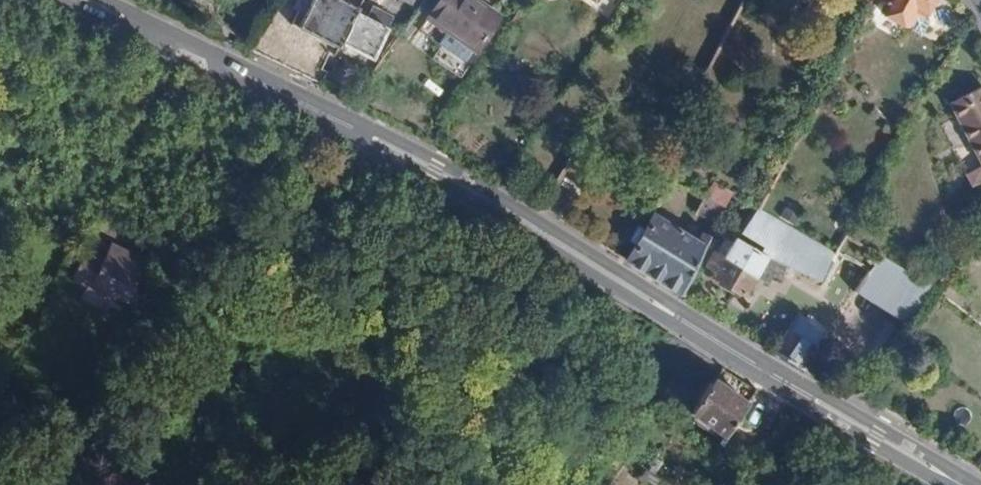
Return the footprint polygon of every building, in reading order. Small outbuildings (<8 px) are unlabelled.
[(332,53),(353,13),(329,0),(311,0),(307,6),(297,1),(290,12),(296,15),(288,29),(332,53)] [(477,0),(436,0),(424,18),(477,54),(502,16),(477,0)] [(879,12),(902,25),(911,11),(920,16),(930,0),(887,0),(879,12)] [(902,25),(912,31),(920,16),(911,11),(902,25)] [(353,13),(332,53),(336,55),(339,49),(367,63),(383,33),(355,19),(357,15),(353,13)] [(945,104),(980,170),(980,91),(979,87),(945,104)] [(714,224),(729,192),(730,190),(711,179),(701,194),(692,210),(714,224)] [(763,256),(752,274),(763,281),(769,272),(777,276),(784,264),(820,281),(833,254),(830,252),(752,207),(733,238),(763,256)] [(624,261),(679,296),(707,238),(703,235),(697,244),(653,216),(624,261)] [(729,293),(737,298),(752,274),(763,256),(733,238),(733,237),(719,258),(711,253),(702,267),(711,272),(707,279),(716,284),(713,288),(727,297),(729,293)] [(113,254),(117,247),(109,242),(103,253),(84,244),(69,275),(113,297),(115,292),(126,297),(143,260),(139,257),(135,265),(113,254)] [(139,257),(117,247),(113,254),(135,265),(139,257)] [(858,297),(906,323),(926,290),(876,263),(858,297)] [(823,335),(795,310),(770,351),(801,369),(823,335)] [(753,399),(713,380),(696,421),(736,438),(753,399)]
